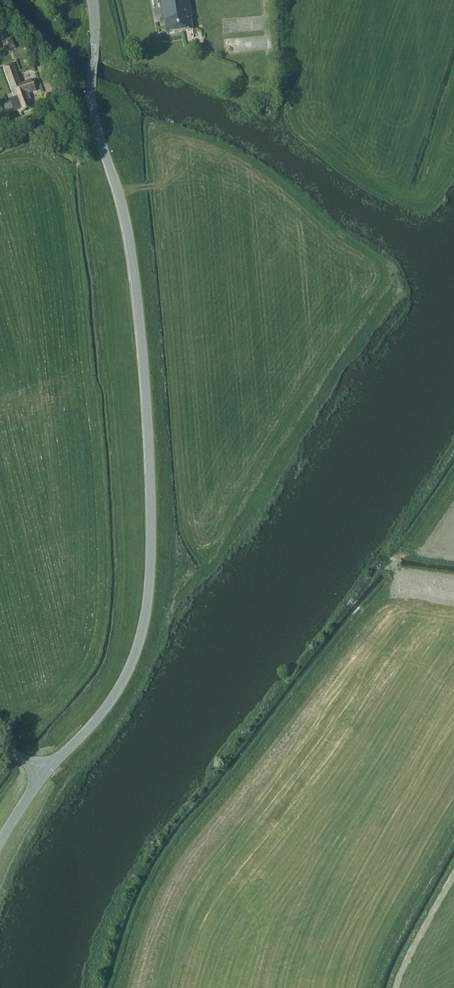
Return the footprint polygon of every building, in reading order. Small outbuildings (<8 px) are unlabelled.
[(163,22),(166,21),(167,25),(165,25),(167,34),(192,30),(190,17),(192,17),(189,0),(159,0),(163,22)] [(11,39),(3,42),(6,51),(14,48),(11,39)] [(20,113),(32,109),(28,100),(31,99),(28,93),(36,90),(32,81),(21,85),(13,64),(4,67),(15,97),(10,99),(14,112),(19,110),(20,113)]
